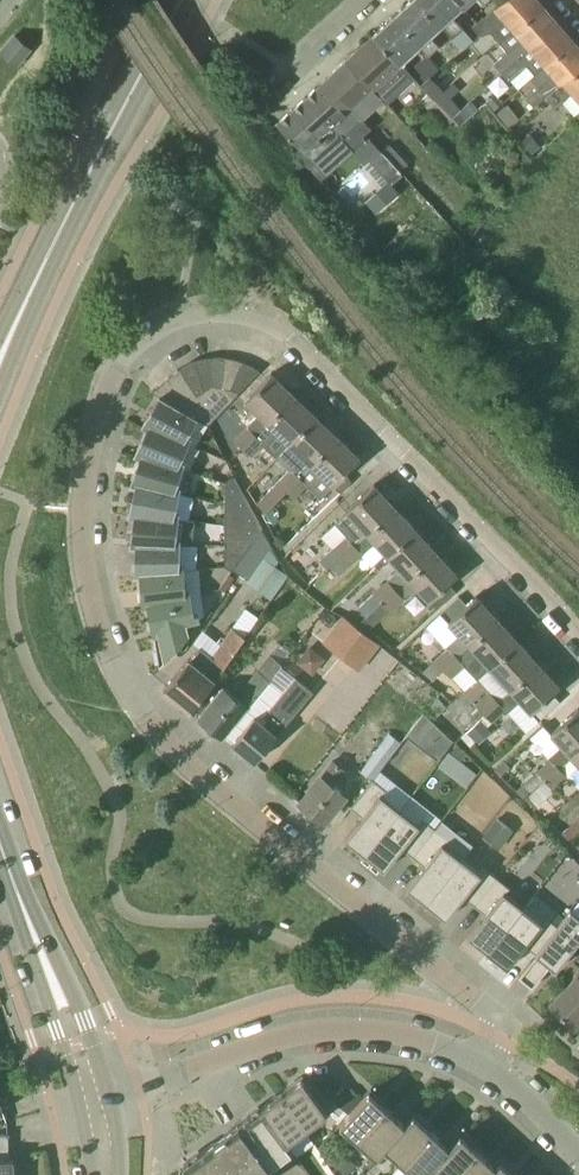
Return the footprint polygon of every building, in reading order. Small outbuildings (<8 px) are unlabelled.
[(442,26),(432,15),(421,0),(412,0),(396,14),(422,45),(442,26)] [(466,5),(461,0),(421,0),(432,15),(442,26),(443,25),(454,37),(464,28),(453,16),(463,6),(464,8),(466,5)] [(542,5),(539,0),(503,0),(495,8),(473,27),(480,35),(490,25),(495,30),(491,34),(499,42),(514,29),(542,5)] [(501,72),(558,22),(542,5),(514,29),(499,42),(507,52),(494,64),(501,72)] [(402,64),(422,45),(396,14),(376,33),(394,55),(402,64)] [(530,78),(573,40),(558,22),(501,72),(510,82),(515,77),(523,85),(531,78),(530,78)] [(402,64),(394,55),(376,33),(348,59),(363,77),(375,89),(384,99),(388,103),(415,77),(402,64)] [(31,49),(15,35),(1,51),(17,65),(31,49)] [(578,67),(578,46),(573,40),(530,78),(531,78),(539,88),(527,99),(534,107),(547,96),(546,96),(578,67)] [(423,75),(438,68),(430,52),(416,59),(423,75)] [(348,59),(326,79),(344,100),(362,118),(371,128),(367,131),(363,134),(366,137),(367,138),(368,139),(369,137),(370,138),(372,136),(368,132),(372,128),(364,119),(384,99),(375,89),(363,77),(348,59)] [(574,92),(578,98),(578,67),(546,96),(547,96),(557,107),(562,103),(574,92)] [(443,89),(439,84),(431,76),(421,84),(427,91),(428,90),(434,96),(443,89)] [(343,139),(354,151),(367,138),(366,137),(363,134),(367,131),(371,128),(362,118),(344,100),(326,79),(279,122),(307,153),(321,139),(331,150),(343,139)] [(455,118),(463,111),(443,89),(434,96),(455,118)] [(445,127),(455,118),(434,96),(428,90),(427,91),(418,100),(445,127)] [(478,108),(473,102),(463,111),(455,118),(461,125),(478,108)] [(508,104),(497,113),(508,127),(519,118),(508,104)] [(403,172),(410,165),(391,145),(384,151),(402,170),(403,172)] [(383,152),(372,161),(390,181),(401,171),(402,172),(403,172),(402,170),(384,151),(383,152)] [(205,390),(214,384),(212,357),(208,357),(197,359),(195,360),(205,390)] [(219,389),(228,357),(225,357),(213,357),(212,357),(214,384),(219,389)] [(219,389),(225,394),(242,361),(230,358),(228,357),(219,389)] [(198,395),(205,390),(195,360),(192,361),(180,368),(198,395)] [(257,369),(247,363),(242,361),(225,394),(231,401),(261,370),(257,369)] [(189,400),(198,395),(180,368),(178,370),(169,378),(189,400)] [(243,447),(294,394),(272,373),(245,400),(259,414),(248,426),(235,440),(243,447)] [(205,390),(198,395),(189,400),(169,378),(154,393),(160,396),(142,426),(147,429),(150,424),(189,442),(191,436),(187,435),(197,417),(209,425),(231,401),(225,394),(219,389),(214,384),(205,390)] [(290,443),(317,415),(294,394),(243,447),(252,456),(265,442),(276,430),(290,443)] [(266,511),(287,490),(339,436),(317,415),(290,443),(277,457),(290,470),(258,503),(266,511)] [(180,460),(189,442),(150,424),(147,429),(135,456),(140,458),(141,452),(183,466),(184,462),(180,460)] [(352,481),(345,474),(361,458),(339,436),(287,490),(296,499),(308,486),(321,499),(334,486),(342,493),(352,481)] [(176,486),(183,466),(141,452),(140,458),(131,486),(136,488),(137,481),(179,491),(180,487),(176,486)] [(225,494),(246,496),(236,477),(225,482),(225,494)] [(174,512),(179,491),(137,481),(136,488),(129,517),(133,517),(135,518),(136,512),(178,517),(179,512),(174,512)] [(348,512),(336,523),(321,536),(333,548),(318,562),(325,570),(340,556),(341,557),(396,507),(375,484),(346,510),(348,512)] [(255,512),(246,496),(225,494),(225,509),(255,512)] [(388,555),(417,529),(396,507),(341,557),(349,565),(375,541),(388,555)] [(263,527),(255,512),(225,509),(225,523),(263,527)] [(175,538),(178,517),(136,512),(135,518),(133,517),(132,524),(131,547),(137,548),(137,541),(179,544),(180,538),(175,538)] [(254,540),(263,527),(225,523),(225,536),(254,540)] [(271,544),(263,527),(259,533),(254,540),(251,544),(246,552),(233,571),(247,580),(271,544)] [(383,602),(437,552),(417,529),(388,555),(400,569),(374,593),(383,602)] [(246,552),(254,540),(225,536),(225,550),(246,552)] [(179,564),(179,544),(137,541),(137,548),(136,576),(141,576),(141,572),(184,569),(183,564),(179,564)] [(271,544),(247,580),(274,599),(288,576),(276,569),(280,561),(271,544)] [(233,571),(246,552),(225,550),(225,565),(233,571)] [(390,610),(417,586),(437,609),(456,591),(449,583),(458,574),(437,552),(383,602),(390,610)] [(148,599),(190,594),(189,588),(185,589),(184,569),(141,572),(141,576),(136,576),(136,577),(141,577),(143,607),(149,606),(148,599)] [(148,599),(149,606),(154,635),(160,666),(188,635),(200,619),(198,612),(194,614),(190,594),(148,599)] [(430,653),(444,668),(498,618),(477,595),(467,604),(460,596),(441,613),(454,627),(441,639),(443,641),(430,653)] [(360,669),(380,644),(344,616),(324,641),(360,669)] [(519,641),(498,618),(444,668),(452,677),(465,664),(468,666),(466,668),(476,679),(490,667),(519,641)] [(246,637),(245,636),(234,628),(212,658),(199,647),(189,659),(164,690),(189,711),(219,675),(246,637)] [(511,689),(539,663),(519,641),(490,667),(511,689)] [(313,672),(325,655),(309,643),(297,660),(313,672)] [(270,680),(271,679),(283,664),(269,653),(257,669),(259,671),(248,684),(252,687),(241,700),(223,685),(197,717),(223,738),(261,692),(270,680)] [(539,720),(560,701),(553,693),(560,686),(539,663),(511,689),(498,700),(485,712),(493,721),(519,698),(539,720)] [(255,718),(234,745),(234,748),(241,753),(243,753),(255,762),(314,691),(296,676),(284,692),(265,718),(263,722),(255,718)] [(498,700),(490,691),(477,704),(485,712),(498,700)] [(572,756),(578,749),(578,707),(551,733),(562,745),(548,757),(550,759),(539,770),(546,779),(560,766),(572,756)] [(437,760),(453,741),(424,714),(406,736),(437,760)] [(373,779),(374,780),(402,743),(389,733),(361,771),(373,780),(373,779)] [(560,766),(569,776),(578,788),(578,749),(572,756),(560,766)] [(450,752),(439,767),(455,779),(466,765),(450,752)] [(504,760),(495,769),(501,775),(511,766),(504,760)] [(343,769),(333,761),(300,803),(324,822),(345,794),(332,784),(343,769)] [(560,766),(546,779),(555,789),(569,776),(560,766)] [(518,788),(517,789),(524,797),(525,796),(529,793),(531,792),(546,779),(539,770),(523,784),(522,784),(518,788)] [(373,779),(373,780),(351,807),(363,817),(345,839),(365,854),(400,809),(383,795),(387,790),(374,780),(373,779)] [(527,797),(527,798),(535,807),(536,806),(541,802),(555,789),(546,779),(533,792),(532,793),(527,797)] [(414,856),(436,828),(423,818),(418,823),(400,809),(365,854),(385,870),(402,848),(414,856)] [(483,836),(499,848),(513,830),(496,818),(483,836)] [(427,903),(462,858),(444,844),(449,839),(436,828),(414,856),(425,865),(407,888),(427,903)] [(475,905),(497,877),(484,867),(480,872),(462,858),(427,903),(446,919),(464,896),(475,905)] [(488,952),(524,907),(506,893),(510,888),(497,877),(475,905),(486,914),(469,936),(488,952)] [(536,954),(558,925),(546,916),(542,921),(524,907),(488,952),(508,968),(526,945),(536,954)] [(550,965),(556,970),(578,941),(578,915),(571,909),(558,925),(536,954),(550,965)] [(578,976),(551,1003),(574,1026),(578,1021),(578,976)] [(281,1093),(307,1128),(328,1112),(302,1077),(281,1093)] [(359,1140),(388,1108),(369,1091),(340,1123),(359,1140)] [(307,1128),(281,1093),(261,1108),(286,1143),(288,1141),(289,1141),(307,1128)] [(236,1126),(212,1144),(184,1164),(184,1174),(268,1174),(269,1169),(269,1168),(292,1151),(286,1143),(261,1108),(236,1126)] [(388,1108),(359,1140),(377,1156),(385,1147),(406,1124),(388,1108)] [(406,1124),(385,1147),(404,1164),(433,1131),(414,1114),(406,1124)] [(450,1147),(433,1131),(404,1164),(416,1174),(424,1174),(432,1167),(450,1147)] [(432,1167),(441,1174),(458,1174),(480,1151),(461,1134),(450,1147),(432,1167)] [(9,1158),(9,1135),(0,1135),(0,1174),(14,1174),(14,1158),(9,1158)] [(458,1174),(489,1174),(497,1166),(480,1151),(458,1174)] [(501,1162),(497,1166),(489,1174),(516,1174),(501,1162)]
